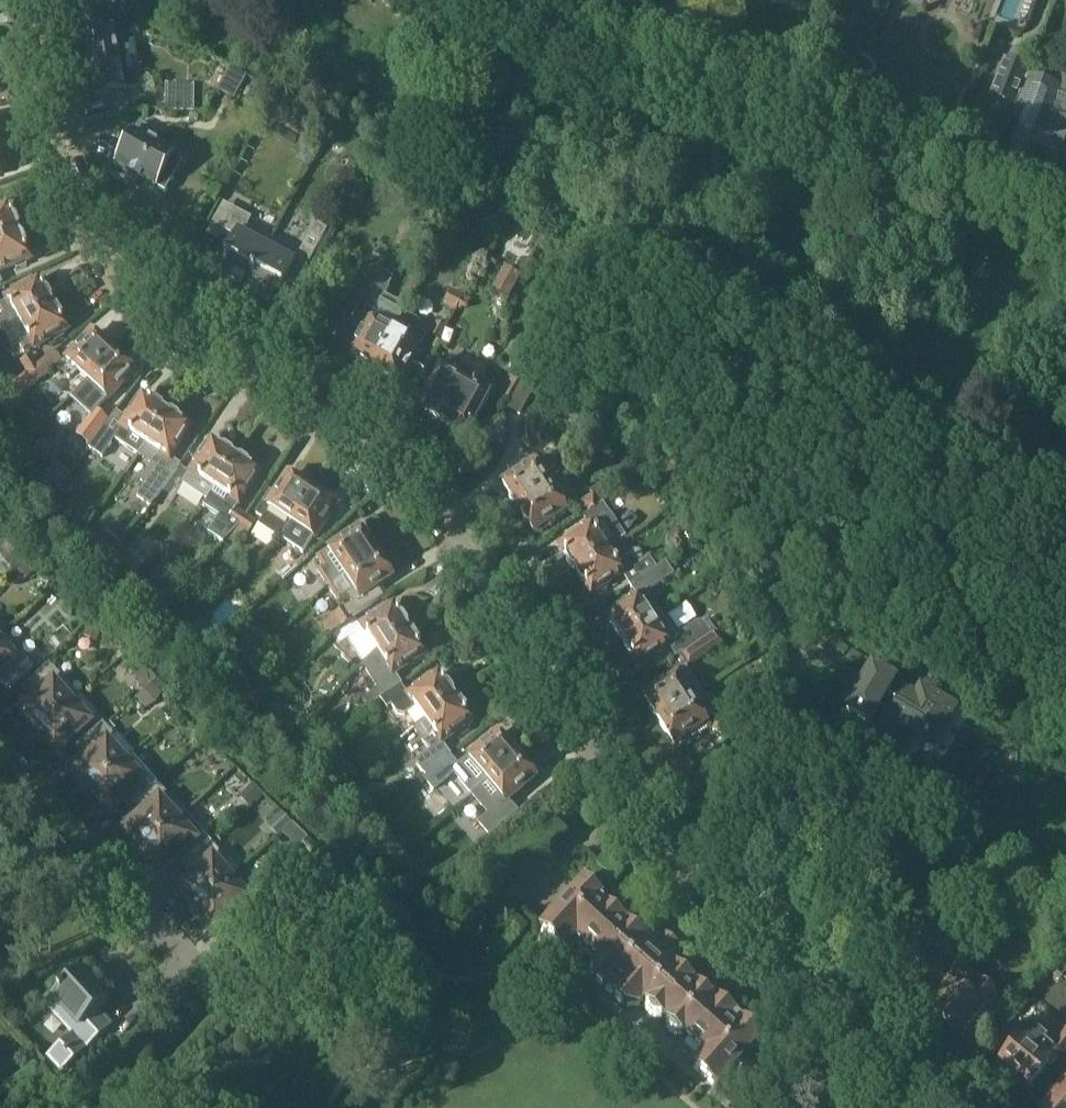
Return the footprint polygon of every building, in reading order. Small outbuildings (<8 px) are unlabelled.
[(96,95),(129,88),(118,28),(85,34),(88,53),(90,52),(95,74),(92,75),(96,95)] [(1015,109),(1030,70),(1004,60),(989,99),(1015,109)] [(1050,74),(1047,83),(1030,77),(993,182),(1017,191),(1021,179),(1043,186),(1041,190),(1061,198),(1063,193),(1065,194),(1065,151),(1061,149),(1065,135),(1065,80),(1050,74)] [(228,75),(218,91),(234,100),(244,83),(228,75)] [(165,85),(165,98),(194,98),(194,85),(165,85)] [(165,98),(165,111),(194,111),(194,98),(165,98)] [(167,194),(175,178),(166,173),(175,156),(158,147),(161,142),(154,139),(157,133),(141,125),(135,135),(117,168),(132,176),(131,177),(141,183),(142,181),(157,189),(167,194)] [(21,233),(20,231),(20,226),(18,219),(15,216),(11,206),(0,210),(0,241),(21,233)] [(222,273),(246,287),(272,239),(243,223),(247,216),(235,209),(224,230),(236,236),(225,255),(230,258),(222,273)] [(489,227),(499,222),(495,216),(486,222),(489,227)] [(272,239),(246,287),(269,299),(278,283),(283,286),(296,263),(307,268),(327,231),(315,224),(299,255),(272,239)] [(21,233),(0,241),(0,272),(30,260),(26,249),(27,245),(24,238),(21,235),(21,233)] [(491,292),(506,300),(519,276),(504,268),(491,292)] [(375,366),(377,367),(406,314),(409,309),(387,296),(392,287),(390,285),(395,277),(380,269),(362,304),(375,311),(371,320),(369,319),(368,323),(363,320),(348,348),(353,350),(352,353),(362,359),(364,362),(371,366),(375,366)] [(6,335),(22,326),(55,306),(53,304),(53,300),(49,293),(46,291),(40,281),(7,300),(9,302),(0,307),(0,308),(5,316),(0,319),(0,325),(6,335)] [(444,305),(457,312),(469,290),(460,285),(457,292),(452,289),(444,305)] [(22,326),(6,335),(13,346),(20,342),(25,351),(34,346),(36,350),(69,331),(63,320),(63,316),(59,310),(55,307),(55,306),(22,326)] [(411,315),(406,314),(377,367),(378,368),(381,372),(387,375),(391,375),(402,381),(427,336),(417,331),(422,323),(418,318),(411,315)] [(429,337),(440,342),(447,329),(436,323),(429,337)] [(88,381),(114,353),(112,351),(111,348),(105,342),(101,341),(93,333),(64,364),(59,370),(69,379),(77,371),(88,381)] [(28,375),(7,391),(16,401),(54,371),(59,370),(64,364),(55,353),(39,366),(28,375)] [(115,354),(114,353),(88,381),(109,400),(135,372),(126,364),(125,360),(119,355),(115,354)] [(20,362),(28,375),(39,366),(33,355),(20,362)] [(444,426),(476,364),(464,357),(459,366),(445,359),(418,412),(419,413),(415,421),(428,427),(432,420),(434,420),(434,421),(444,426)] [(487,370),(476,364),(444,426),(452,430),(454,431),(456,435),(461,438),(465,436),(468,438),(490,396),(490,395),(495,385),(482,378),(487,370)] [(521,414),(540,380),(526,372),(507,406),(521,414)] [(519,384),(510,378),(501,394),(510,399),(519,384)] [(139,455),(166,412),(165,410),(163,407),(156,403),(152,402),(142,396),(114,439),(139,455)] [(166,412),(139,455),(152,464),(141,480),(147,484),(139,497),(153,506),(181,464),(171,458),(191,427),(181,421),(179,417),(172,413),(168,413),(166,412)] [(88,430),(97,437),(101,432),(106,424),(96,418),(88,430)] [(102,458),(114,441),(101,432),(97,437),(89,449),(102,458)] [(206,500),(207,500),(208,501),(233,463),(237,457),(235,456),(233,452),(227,448),(222,448),(212,441),(184,485),(206,500)] [(519,506),(520,507),(566,476),(551,453),(537,463),(536,463),(504,483),(511,493),(511,497),(515,504),(519,506)] [(208,533),(214,537),(234,506),(238,508),(261,473),(251,466),(249,463),(242,459),(238,458),(237,457),(233,463),(208,501),(207,500),(203,506),(219,517),(208,533)] [(70,474),(56,464),(49,474),(63,484),(70,474)] [(266,517),(262,524),(283,537),(294,521),(292,520),(313,489),(313,488),(311,485),(304,480),(300,480),(290,474),(277,494),(272,491),(258,512),(266,517)] [(566,476),(520,507),(521,509),(521,513),(526,520),(529,522),(536,532),(568,511),(563,504),(578,495),(566,476)] [(580,503),(587,514),(604,503),(613,496),(604,483),(590,492),(592,495),(580,503)] [(283,537),(306,552),(317,536),(318,537),(338,505),(328,498),(326,495),(320,491),(316,490),(313,489),(292,520),(294,521),(283,537)] [(576,569),(577,571),(620,542),(623,540),(627,538),(604,503),(587,514),(595,524),(561,547),(568,557),(568,561),(572,567),(576,569)] [(234,506),(214,537),(224,543),(232,536),(241,526),(249,515),(238,508),(234,506)] [(254,518),(249,515),(241,526),(232,536),(242,542),(249,534),(258,521),(254,518)] [(329,586),(376,554),(375,552),(375,548),(371,541),(367,540),(360,530),(318,558),(324,567),(318,571),(329,586)] [(105,533),(89,554),(103,565),(119,545),(105,533)] [(694,540),(690,533),(683,538),(687,545),(694,540)] [(0,534),(0,556),(14,571),(25,562),(0,534)] [(620,542),(577,571),(578,573),(579,577),(583,583),(586,585),(593,595),(623,575),(630,586),(631,585),(658,568),(650,556),(633,567),(627,558),(633,555),(623,540),(620,542)] [(133,556),(121,546),(104,568),(127,586),(136,574),(125,565),(133,556)] [(378,555),(376,554),(329,586),(340,603),(349,597),(354,603),(336,616),(323,625),(330,635),(333,632),(354,619),(384,598),(378,588),(392,577),(386,568),(385,564),(381,557),(378,555)] [(622,640),(623,641),(663,614),(648,591),(675,574),(667,562),(658,568),(631,585),(639,597),(608,617),(614,627),(614,631),(619,638),(622,640)] [(363,626),(378,651),(411,630),(410,629),(409,625),(405,618),(402,616),(395,606),(363,626)] [(670,645),(677,656),(702,640),(715,631),(708,619),(701,623),(700,622),(677,636),(663,614),(623,641),(624,643),(625,647),(629,654),(632,656),(639,666),(670,645)] [(411,630),(378,651),(362,666),(382,698),(383,700),(403,685),(395,674),(426,655),(420,645),(419,641),(415,634),(412,632),(411,630)] [(680,671),(686,668),(686,667),(723,643),(715,631),(702,640),(677,656),(673,659),(680,671)] [(0,639),(0,675),(3,672),(15,685),(35,666),(6,633),(0,639)] [(33,736),(34,738),(73,703),(73,704),(81,697),(51,664),(30,682),(42,695),(21,713),(29,722),(29,725),(29,728),(30,731),(31,734),(33,736)] [(658,719),(701,691),(686,668),(680,671),(643,696),(649,706),(650,710),(654,716),(658,718),(658,719)] [(934,744),(957,705),(922,684),(917,694),(873,668),(848,711),(871,724),(878,711),(934,744)] [(148,672),(137,674),(140,688),(151,685),(148,672)] [(417,708),(426,721),(457,698),(456,697),(455,693),(451,686),(447,685),(440,675),(411,696),(403,685),(383,700),(382,698),(380,700),(387,710),(391,706),(397,715),(405,716),(417,708)] [(152,685),(136,699),(146,709),(155,704),(162,695),(152,685)] [(701,691),(658,719),(660,721),(660,725),(664,732),(668,734),(674,744),(706,723),(706,722),(717,715),(712,707),(701,691)] [(458,700),(457,698),(426,721),(415,729),(426,744),(431,751),(417,761),(417,767),(424,776),(451,755),(443,744),(474,722),(467,712),(466,708),(462,702),(458,700)] [(275,701),(259,717),(272,730),(288,714),(275,701)] [(78,735),(86,744),(107,726),(97,715),(90,722),(73,704),(73,703),(34,738),(37,740),(39,741),(41,743),(43,744),(47,745),(50,745),(58,753),(78,735)] [(726,738),(745,712),(732,703),(713,730),(726,738)] [(86,794),(87,796),(125,761),(133,755),(135,752),(119,734),(116,736),(107,726),(86,744),(94,754),(74,772),(82,780),(82,784),(82,787),(83,790),(84,792),(86,794)] [(489,781),(517,756),(517,755),(516,751),(511,745),(507,744),(500,735),(471,759),(460,769),(455,773),(458,775),(473,794),(489,781)] [(876,748),(860,739),(853,750),(869,760),(876,748)] [(131,794),(139,803),(159,784),(133,755),(125,761),(87,796),(89,798),(91,800),(94,801),(96,802),(100,803),(103,803),(111,812),(131,794)] [(752,777),(762,766),(750,755),(739,767),(752,777)] [(520,758),(517,756),(489,781),(473,794),(491,814),(480,824),(490,836),(517,814),(508,803),(537,779),(529,770),(529,766),(524,760),(520,758)] [(430,781),(428,782),(437,793),(458,775),(455,773),(460,769),(452,759),(428,779),(430,781)] [(138,853),(140,855),(179,820),(168,808),(175,801),(159,784),(139,803),(147,812),(127,830),(135,839),(135,842),(135,845),(136,847),(137,850),(138,853)] [(184,852),(192,862),(213,843),(203,832),(196,839),(179,820),(140,855),(142,857),(144,859),(147,860),(149,861),(152,862),(156,862),(164,871),(184,852)] [(191,911),(193,914),(232,879),(221,867),(228,860),(213,843),(192,862),(200,871),(180,889),(188,898),(188,901),(188,904),(189,906),(190,909),(191,911)] [(434,881),(424,869),(418,874),(416,876),(426,888),(429,885),(434,881)] [(233,880),(232,879),(193,914),(195,915),(197,917),(199,919),(203,920),(206,921),(209,921),(217,929),(237,911),(245,920),(266,902),(256,891),(249,898),(233,880)] [(646,999),(650,1003),(650,1005),(650,1009),(651,1012),(654,1015),(657,1016),(661,1016),(664,1014),(671,1021),(670,1023),(670,1027),(672,1030),(675,1033),(678,1034),(681,1034),(684,1032),(706,1051),(695,1064),(720,1085),(731,1072),(740,1080),(749,1079),(755,1072),(754,1063),(745,1055),(763,1035),(746,1020),(745,1021),(720,999),(718,1002),(679,969),(688,959),(677,950),(677,944),(668,937),(664,938),(652,928),(644,937),(600,899),(602,897),(584,882),(542,931),(566,952),(577,939),(599,959),(595,964),(596,977),(627,1004),(641,1004),(646,999)] [(961,964),(925,1007),(947,1025),(948,1029),(955,1034),(958,1034),(969,1043),(978,1033),(982,1036),(1009,1004),(961,964)] [(110,1028),(97,1014),(108,1004),(80,973),(48,1003),(74,1032),(49,1054),(64,1070),(110,1028)] [(998,1068),(995,1072),(1009,1084),(1013,1079),(1016,1075),(1031,1087),(1050,1064),(1055,1058),(1041,1047),(1047,1040),(1051,1035),(1036,1021),(1031,1027),(1026,1033),(1020,1027),(1007,1043),(1014,1048),(1004,1060),(1005,1060),(998,1068)] [(1065,1051),(1065,1026),(1054,1041),(1065,1051)] [(1065,1084),(1064,1083),(1041,1107),(1065,1107),(1065,1083),(1065,1084)]
